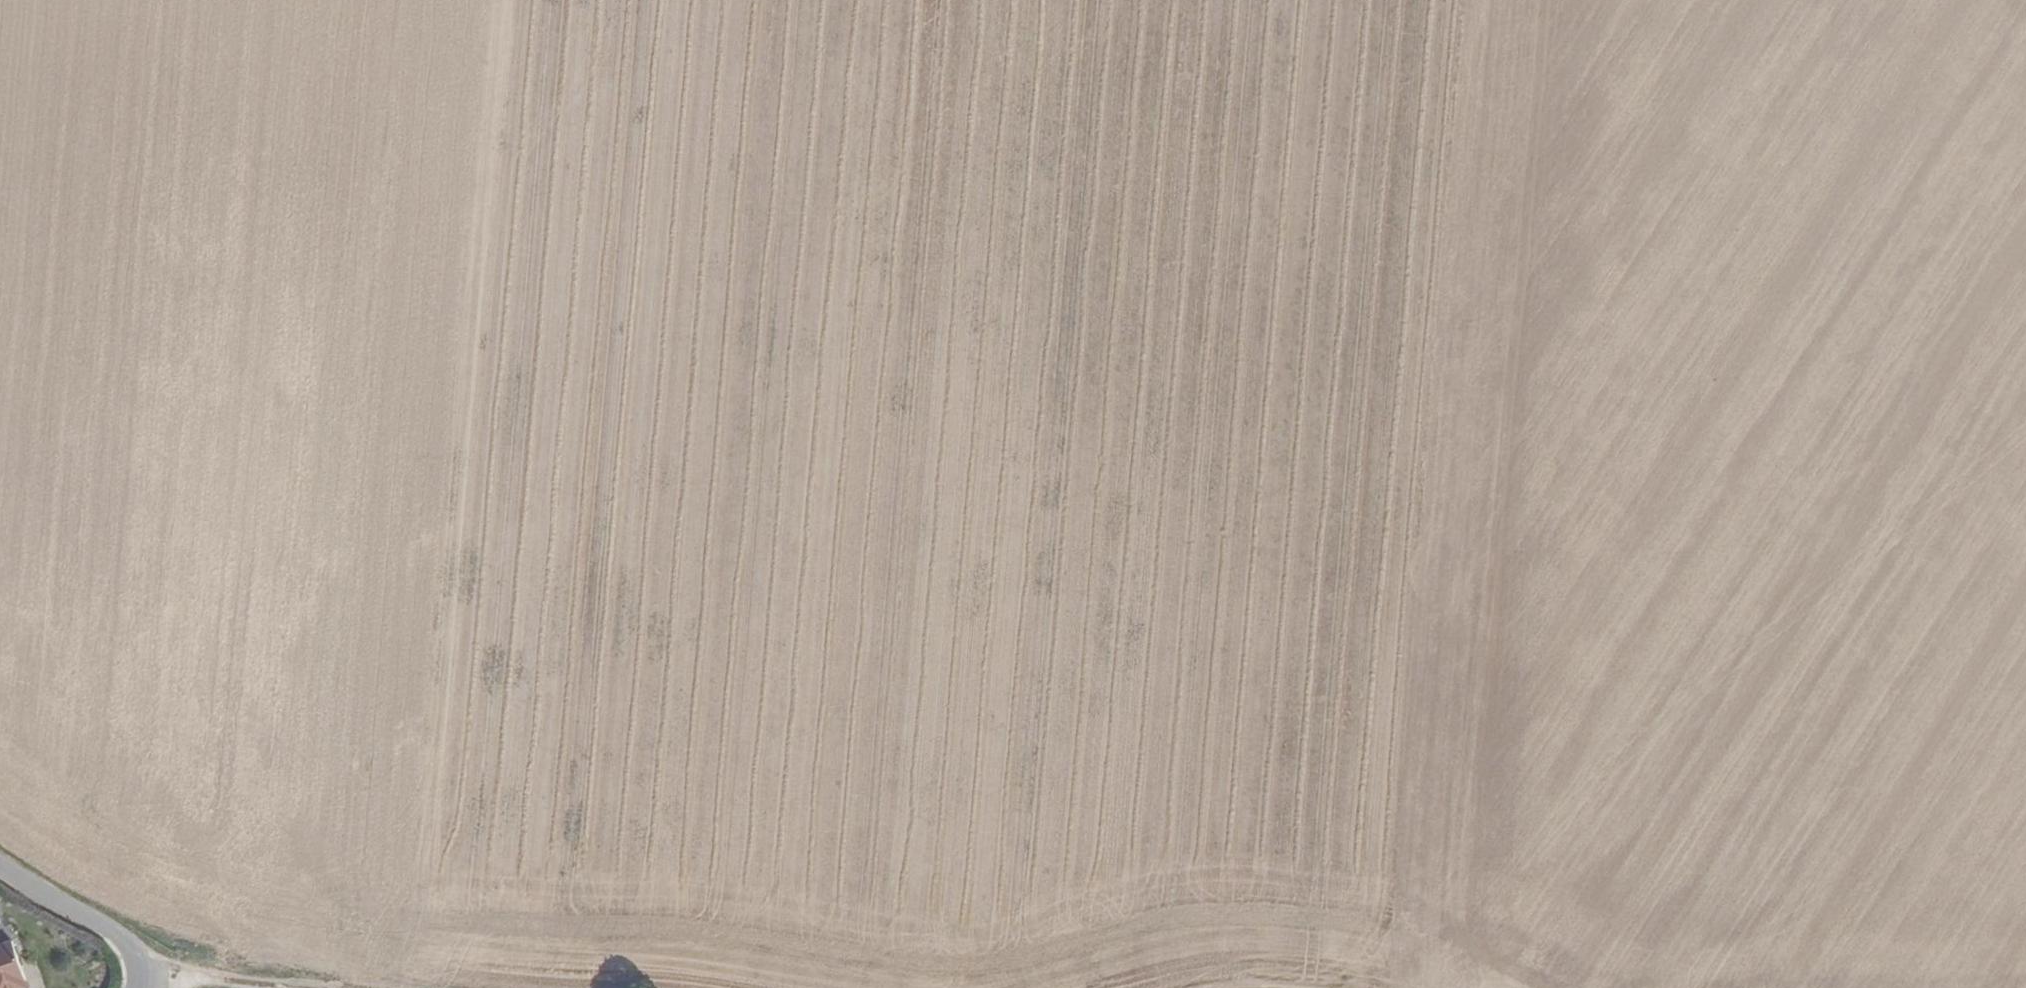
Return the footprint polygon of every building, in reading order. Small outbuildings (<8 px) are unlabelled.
[(0,945),(0,987),(28,987),(13,941),(0,945)]
